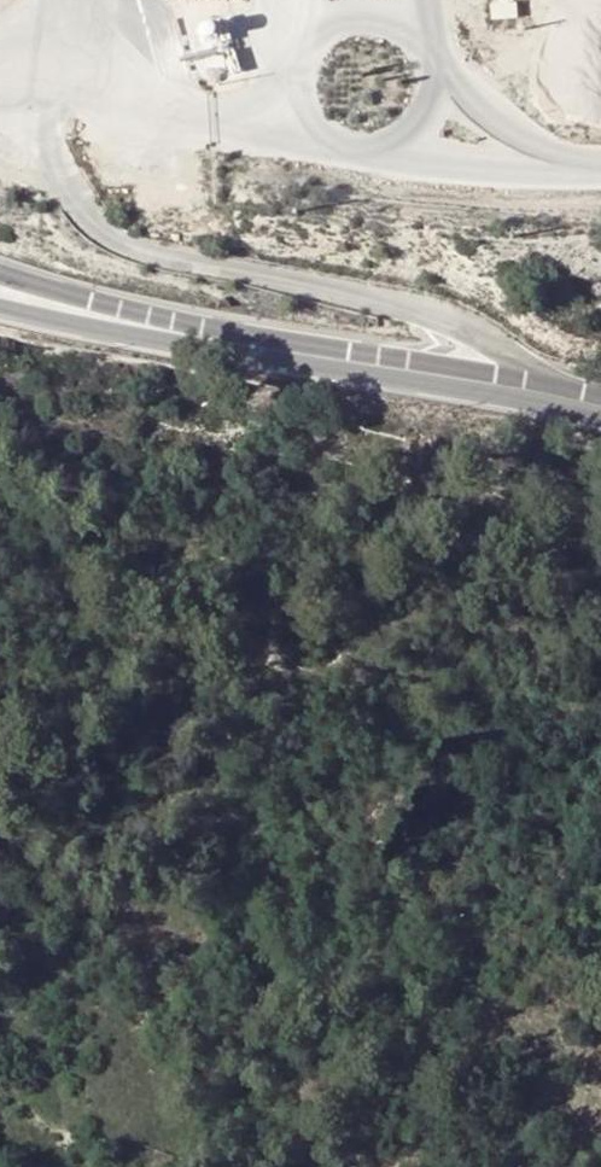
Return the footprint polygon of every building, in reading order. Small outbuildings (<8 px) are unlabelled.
[(491,3),(492,19),(517,18),(516,2),(491,3)]
